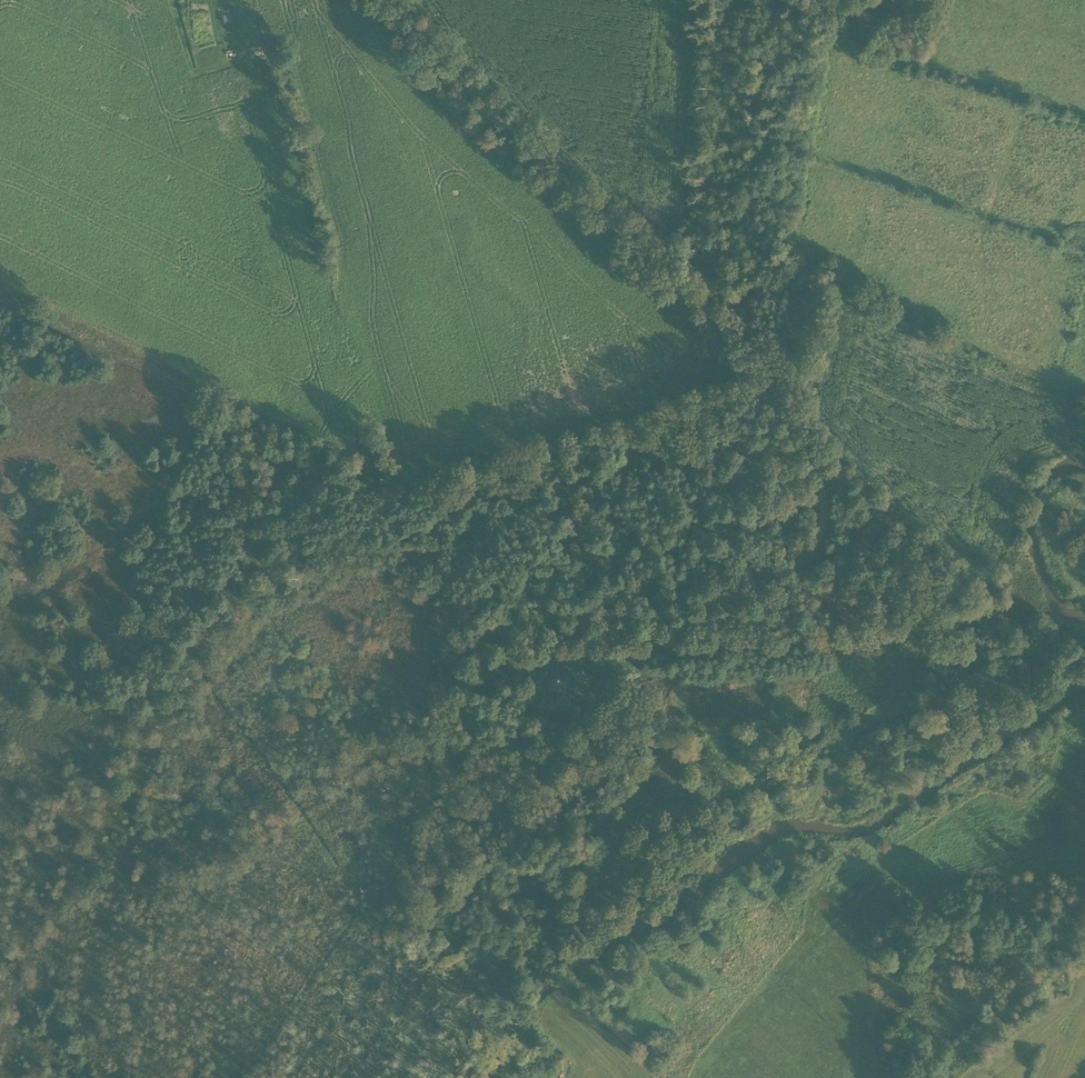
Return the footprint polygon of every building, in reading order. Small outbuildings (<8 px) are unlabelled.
[(527,630),(532,638),(544,630),(540,622),(527,630)]
